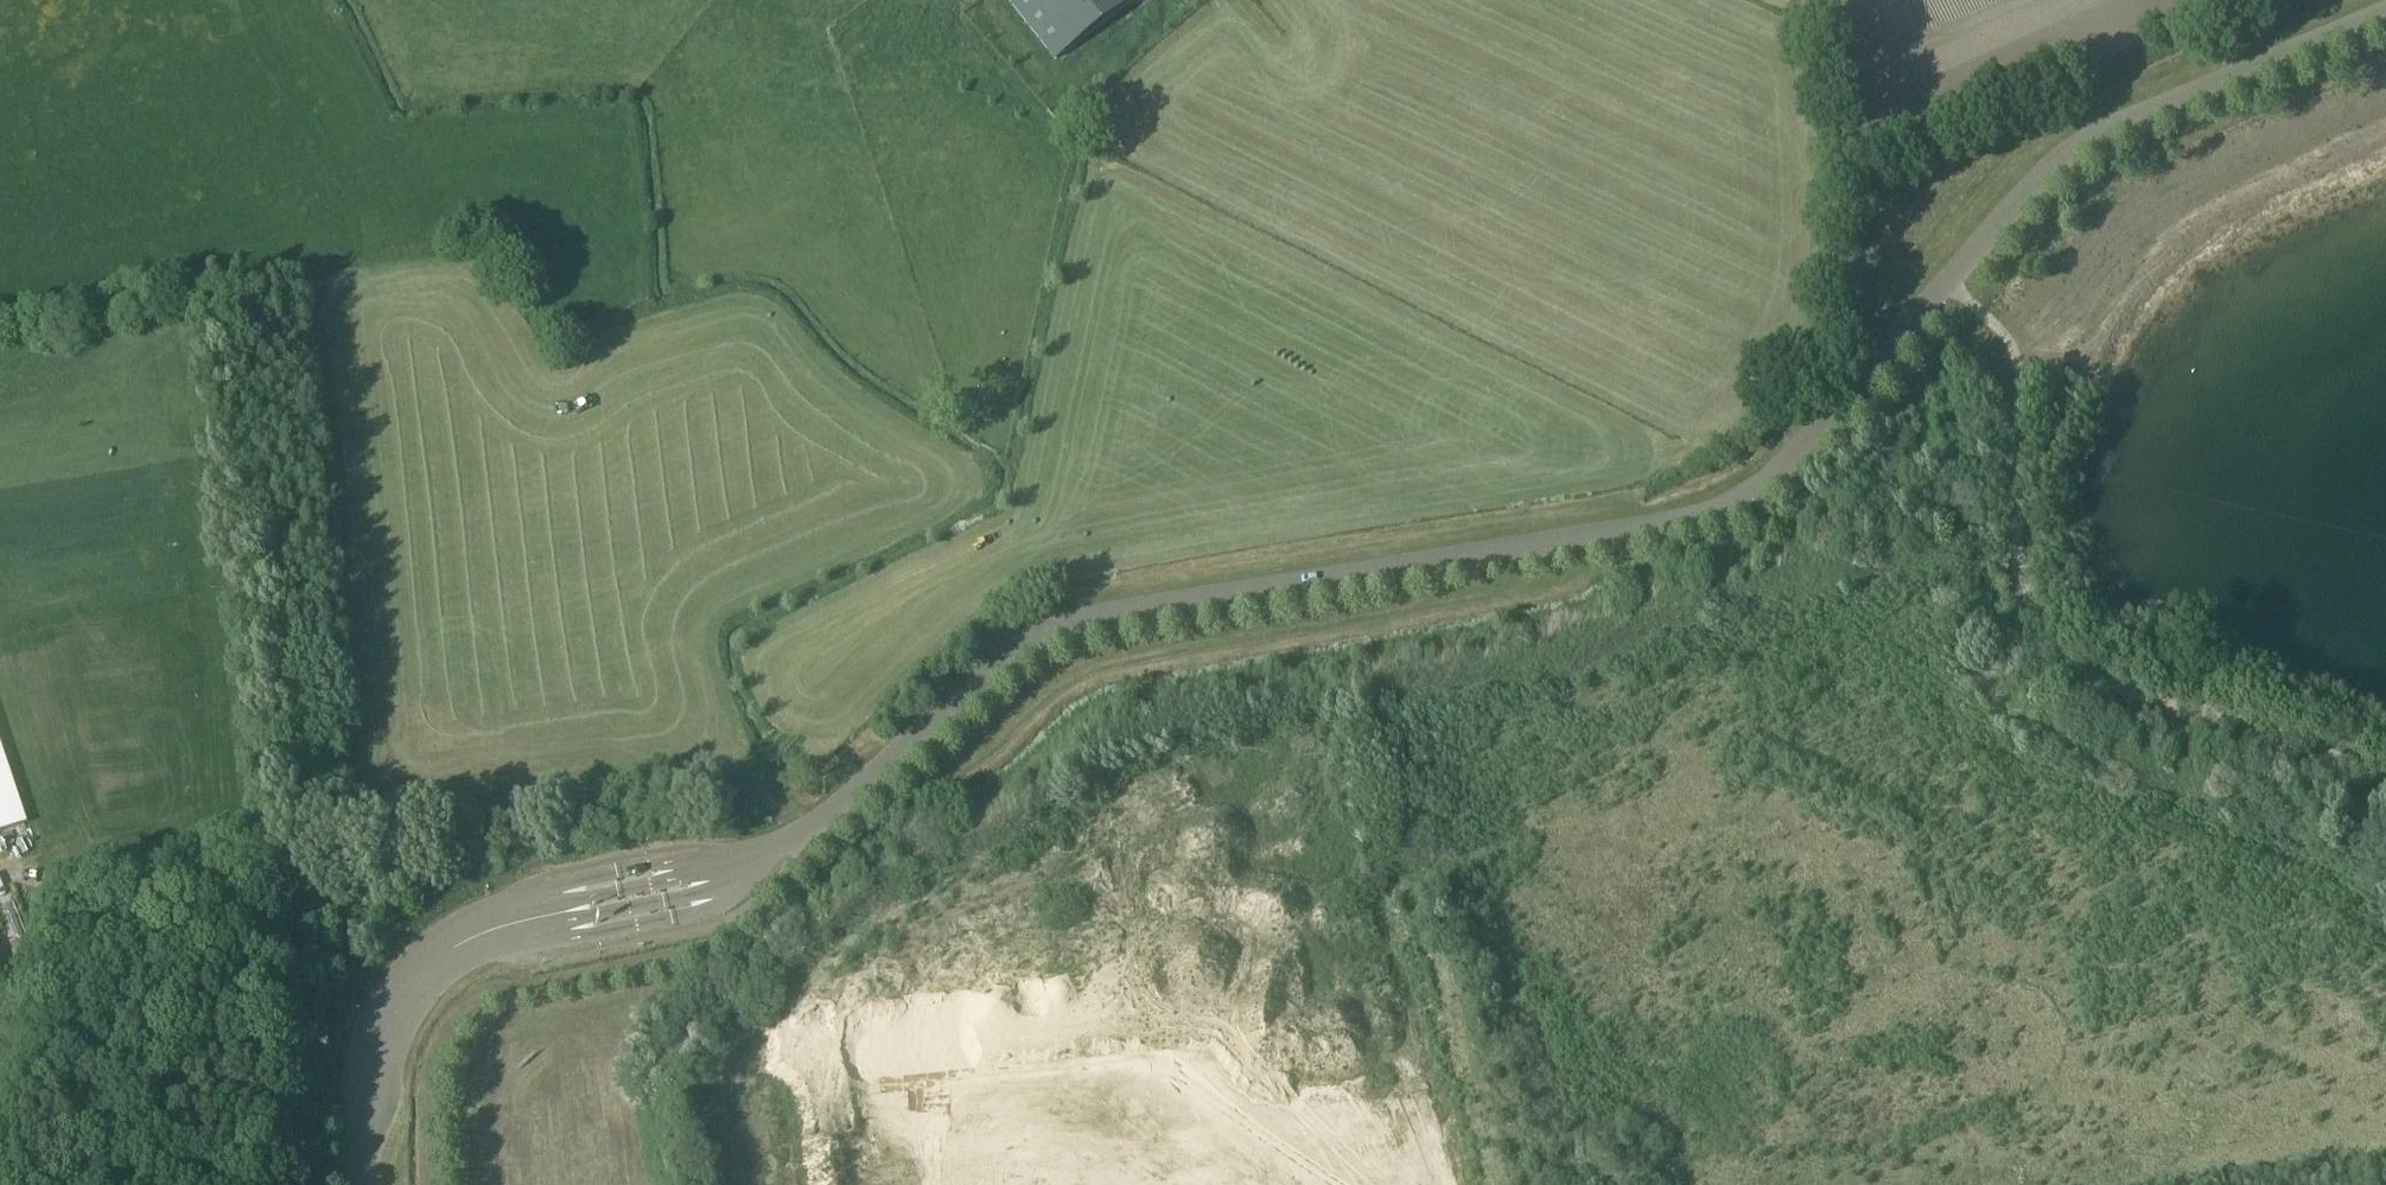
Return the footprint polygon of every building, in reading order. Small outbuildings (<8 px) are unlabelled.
[(1055,61),(1100,25),(1133,0),(1007,0),(1055,61)]
